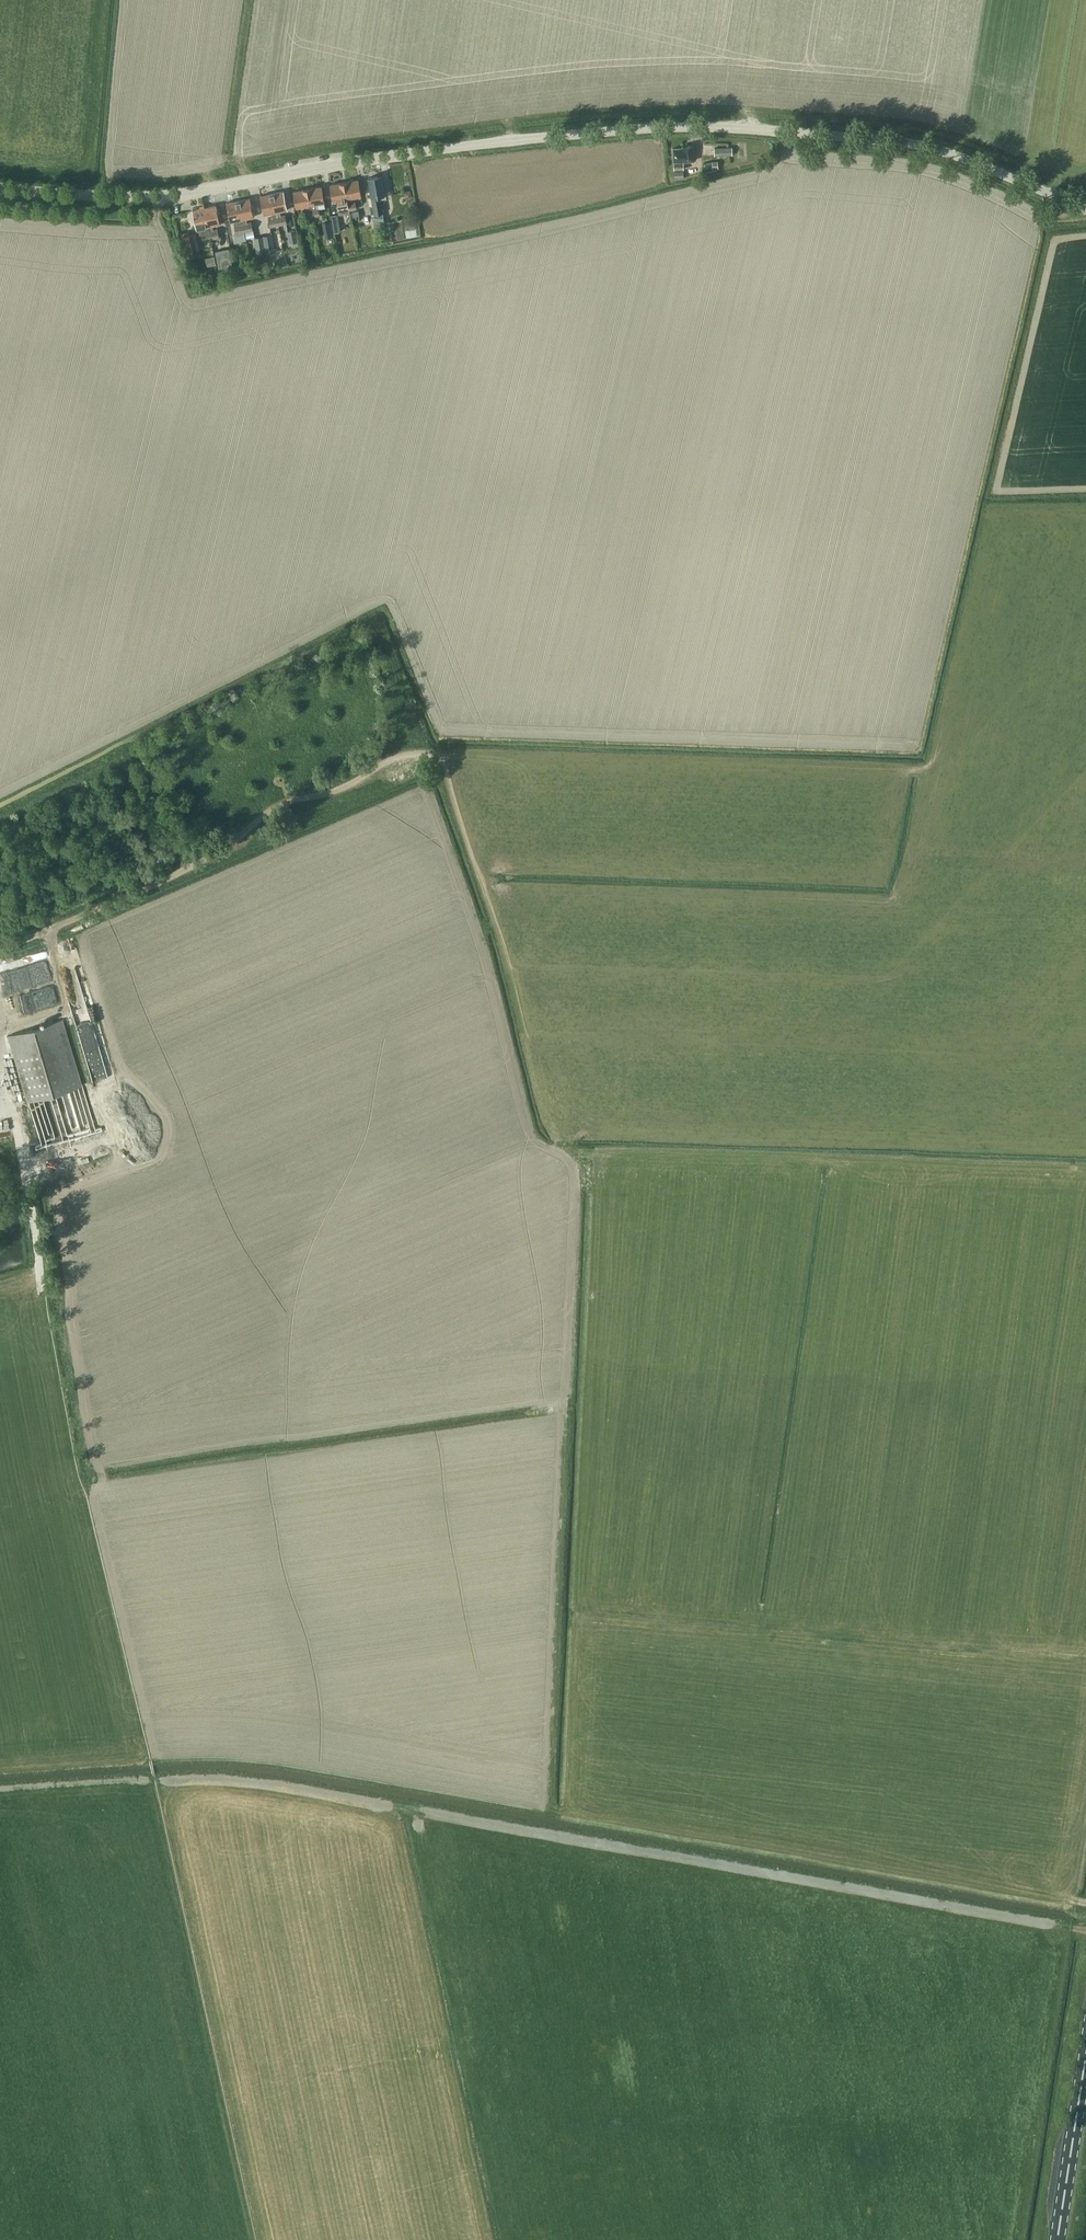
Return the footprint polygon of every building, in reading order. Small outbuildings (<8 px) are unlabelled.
[(683,160),(694,160),(693,145),(682,145),(682,147),(673,147),(673,161),(674,169),(684,168),(683,160)] [(732,154),(732,146),(714,147),(714,155),(732,154)] [(368,177),(374,214),(372,214),(375,228),(385,226),(383,212),(380,195),(385,194),(381,174),(368,177)] [(358,179),(344,181),(349,212),(350,212),(349,209),(357,208),(355,201),(351,201),(351,197),(361,195),(358,179)] [(338,214),(349,212),(344,181),(330,184),(333,200),(336,200),(338,214)] [(322,185),(307,188),(312,216),(320,214),(319,209),(326,208),(325,204),(324,202),(322,185)] [(312,216),(307,188),(293,190),(296,207),(307,205),(308,209),(303,210),(305,217),(312,216)] [(283,190),(272,193),(278,224),(287,222),(285,214),(279,215),(279,211),(287,209),(283,190)] [(278,224),(272,193),(260,195),(264,214),(273,212),(273,217),(268,217),(270,226),(278,224)] [(250,197),(238,200),(246,239),(246,235),(254,234),(251,221),(246,222),(245,218),(254,216),(250,197)] [(236,241),(246,239),(238,200),(227,202),(231,221),(235,220),(235,224),(234,224),(236,233),(235,235),(236,241)] [(204,207),(211,238),(219,236),(218,228),(212,229),(211,225),(220,223),(216,204),(204,207)] [(202,240),(211,238),(204,207),(193,209),(197,228),(205,226),(206,230),(200,231),(202,240)] [(338,213),(331,214),(333,223),(339,222),(338,213)] [(416,237),(413,219),(392,222),(395,240),(416,237)] [(323,222),(326,237),(334,235),(331,221),(323,222)] [(287,231),(290,242),(298,241),(296,229),(287,231)] [(181,235),(186,251),(200,247),(195,231),(181,235)] [(263,235),(266,251),(274,250),(272,234),(263,235)] [(256,253),(266,251),(263,235),(253,237),(256,253)] [(219,270),(233,267),(228,247),(215,250),(219,270)] [(207,266),(216,264),(214,256),(205,258),(207,266)] [(63,1018),(19,1031),(8,1034),(27,1101),(82,1085),(63,1018)] [(82,1085),(27,1101),(38,1139),(93,1123),(82,1085)]
